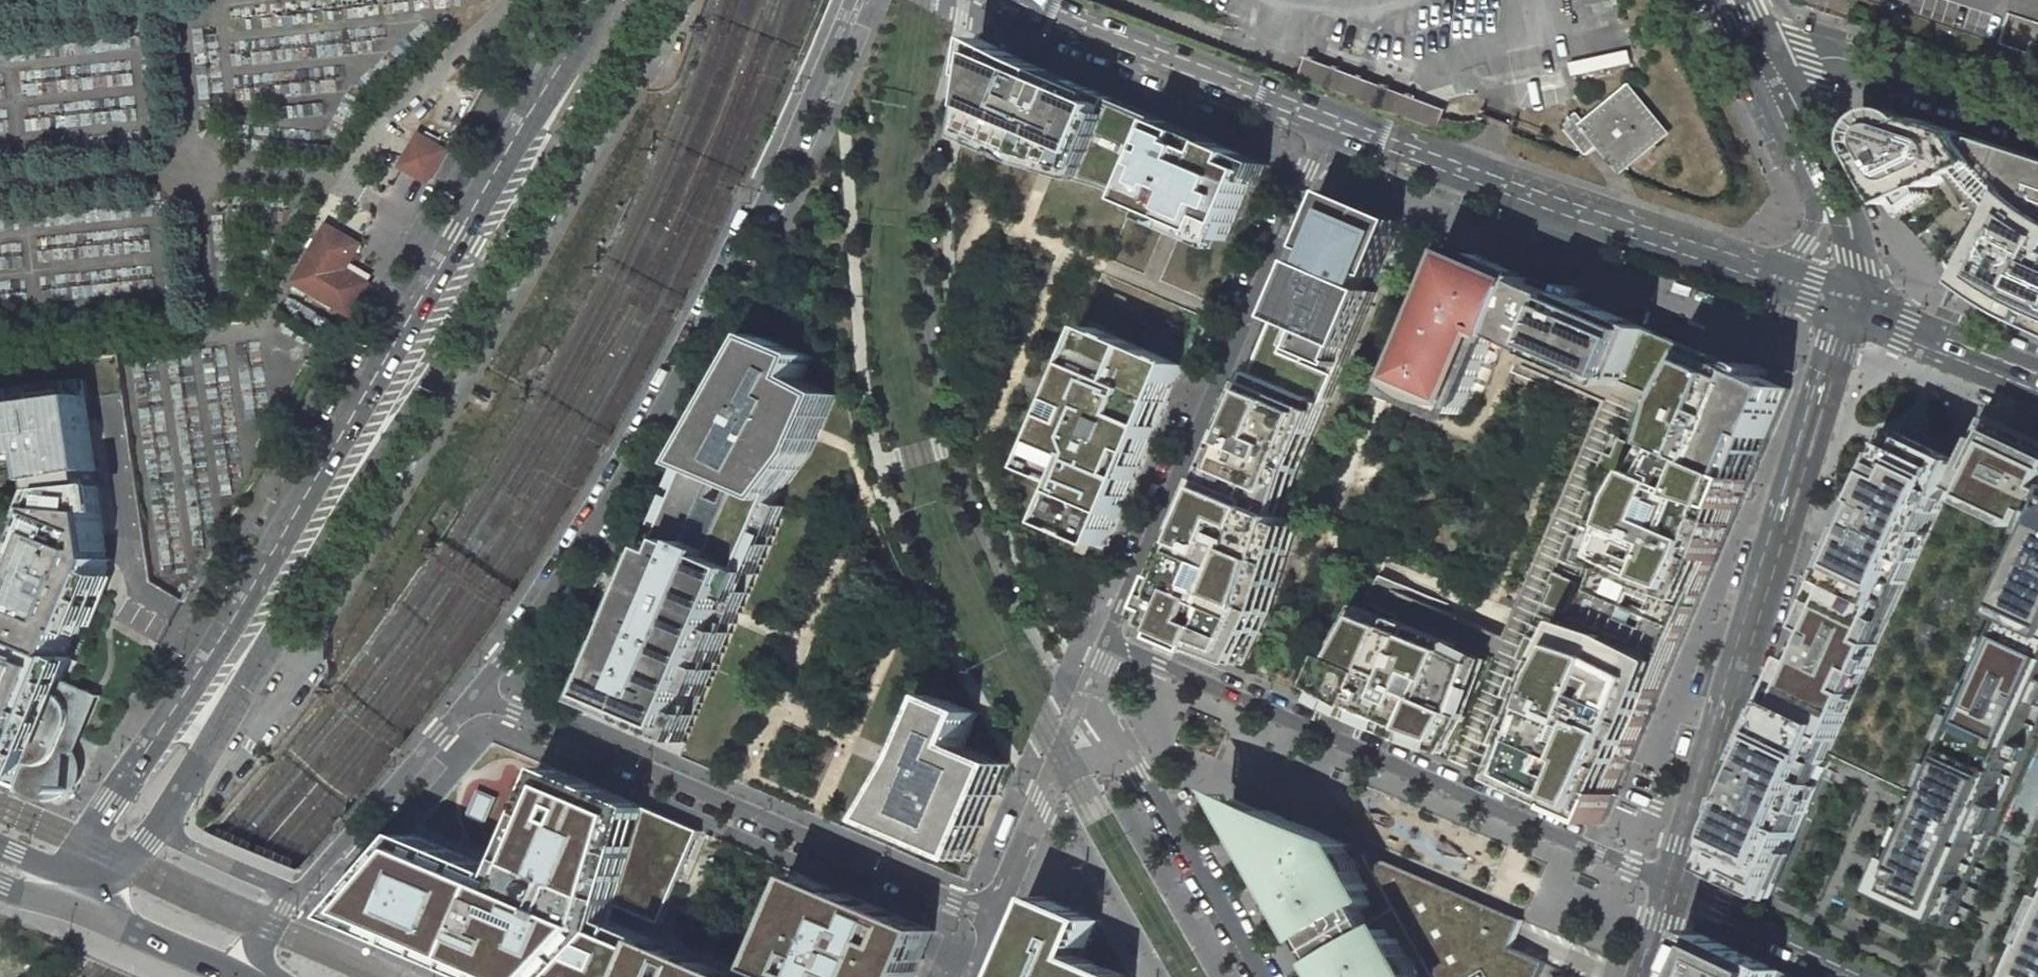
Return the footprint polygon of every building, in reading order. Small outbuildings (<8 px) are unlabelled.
[(1044,68),(984,39),(978,77),(985,79),(977,132),(1031,155),(1114,177),(1139,188),(1135,197),(1134,200),(1178,218),(1229,241),(1242,212),(1263,162),(1044,68)] [(1517,109),(1568,103),(1564,73),(1514,79),(1517,109)] [(985,79),(978,77),(976,76),(967,139),(1028,165),(1042,169),(1048,170),(1055,172),(1110,187),(1135,197),(1139,188),(1114,177),(1031,155),(977,132),(985,79)] [(1602,144),(1622,168),(1665,133),(1631,91),(1588,124),(1578,112),(1562,125),(1586,155),(1602,144)] [(1903,219),(1934,197),(1931,190),(1960,177),(1967,185),(1981,200),(2001,219),(1986,247),(1980,244),(1956,274),(1958,276),(1973,287),(1994,302),(2032,323),(2037,326),(2037,157),(1920,118),(1920,119),(1914,121),(1910,117),(1905,114),(1900,112),(1887,111),(1881,113),(1876,115),(1872,118),(1867,122),(1864,127),(1862,133),(1861,139),(1861,145),(1864,156),(1876,178),(1883,190),(1903,219)] [(1426,129),(1441,134),(1446,121),(1431,115),(1426,129)] [(423,136),(406,167),(430,181),(449,149),(423,136)] [(1151,630),(1240,668),(1269,609),(1297,523),(1285,518),(1287,514),(1283,512),(1272,507),(1287,461),(1316,395),(1327,400),(1330,401),(1343,372),(1311,359),(1315,350),(1346,364),(1379,289),(1370,286),(1363,282),(1368,269),(1376,272),(1398,220),(1342,196),(1318,253),(1320,254),(1317,262),(1308,258),(1259,371),(1261,371),(1232,438),(1233,439),(1214,485),(1175,578),(1174,577),(1151,630)] [(330,224),(298,280),(354,312),(371,282),(348,268),(363,243),(330,224)] [(1459,414),(1494,335),(1505,340),(1505,338),(1506,336),(1507,337),(1529,285),(1515,279),(1518,271),(1477,253),(1474,260),(1462,255),(1456,270),(1452,269),(1399,391),(1404,393),(1434,408),(1436,405),(1459,414)] [(1370,286),(1376,272),(1368,269),(1363,282),(1370,286)] [(1605,825),(1792,389),(1533,277),(1529,285),(1507,337),(1529,347),(1521,364),(1609,402),(1508,636),(1381,582),(1338,656),(1320,700),(1452,756),(1451,758),(1605,825)] [(1185,365),(1083,322),(1057,385),(1050,402),(1023,465),(1052,478),(1033,522),(1079,540),(1106,552),(1153,440),(1184,367),(1185,365)] [(589,702),(598,705),(703,462),(772,339),(763,335),(736,383),(725,402),(713,424),(694,457),(662,532),(654,549),(638,588),(630,606),(589,702)] [(813,356),(772,339),(703,462),(598,705),(675,739),(777,503),(780,495),(774,492),(804,449),(827,395),(801,381),(803,377),(813,356)] [(1311,359),(1343,372),(1346,364),(1315,350),(1311,359)] [(774,492),(780,495),(811,453),(817,441),(822,428),(837,395),(803,377),(801,381),(827,395),(804,449),(774,492)] [(1298,466),(1327,400),(1316,395),(1287,461),(1272,507),(1283,512),(1298,466)] [(1714,869),(1774,896),(1840,754),(1926,794),(1881,891),(1956,926),(2037,748),(2037,441),(2003,425),(2001,430),(1991,426),(1973,466),(1901,432),(1742,775),(1714,869)] [(27,792),(80,662),(67,659),(77,633),(89,636),(115,576),(108,573),(113,561),(107,515),(114,514),(111,485),(45,490),(34,522),(44,527),(21,583),(11,579),(4,596),(19,603),(17,610),(5,604),(0,619),(0,630),(1,630),(0,634),(0,782),(27,792)] [(777,503),(675,739),(686,743),(736,624),(739,617),(741,613),(786,507),(777,503)] [(163,544),(153,545),(155,560),(165,558),(163,544)] [(912,762),(919,765),(947,700),(940,697),(914,758),(912,762)] [(910,779),(901,795),(887,818),(966,853),(1003,767),(966,750),(981,715),(947,700),(919,765),(932,771),(925,786),(910,779)] [(66,753),(66,782),(85,782),(85,753),(66,753)] [(915,772),(910,779),(925,786),(932,771),(919,765),(915,772)] [(929,846),(970,863),(973,855),(1010,770),(1003,767),(966,853),(887,818),(901,795),(894,791),(875,823),(929,846)] [(701,831),(555,768),(509,876),(600,916),(607,901),(661,923),(701,831)] [(1336,976),(1540,976),(1545,965),(1511,951),(1524,920),(1268,811),(1264,812),(1220,790),(1279,879),(1283,877),(1308,920),(1304,922),(1336,976)] [(662,943),(600,916),(509,876),(415,835),(343,918),(480,976),(647,976),(662,943)] [(765,968),(785,976),(914,976),(934,931),(805,875),(765,968)] [(1100,920),(1047,898),(1013,976),(1125,976),(1084,958),(1100,920)] [(2013,976),(2037,976),(2037,923),(2013,976)] [(1696,929),(1682,976),(1799,976),(1763,960),(1696,929)] [(647,976),(742,976),(738,975),(662,943),(647,976)]
